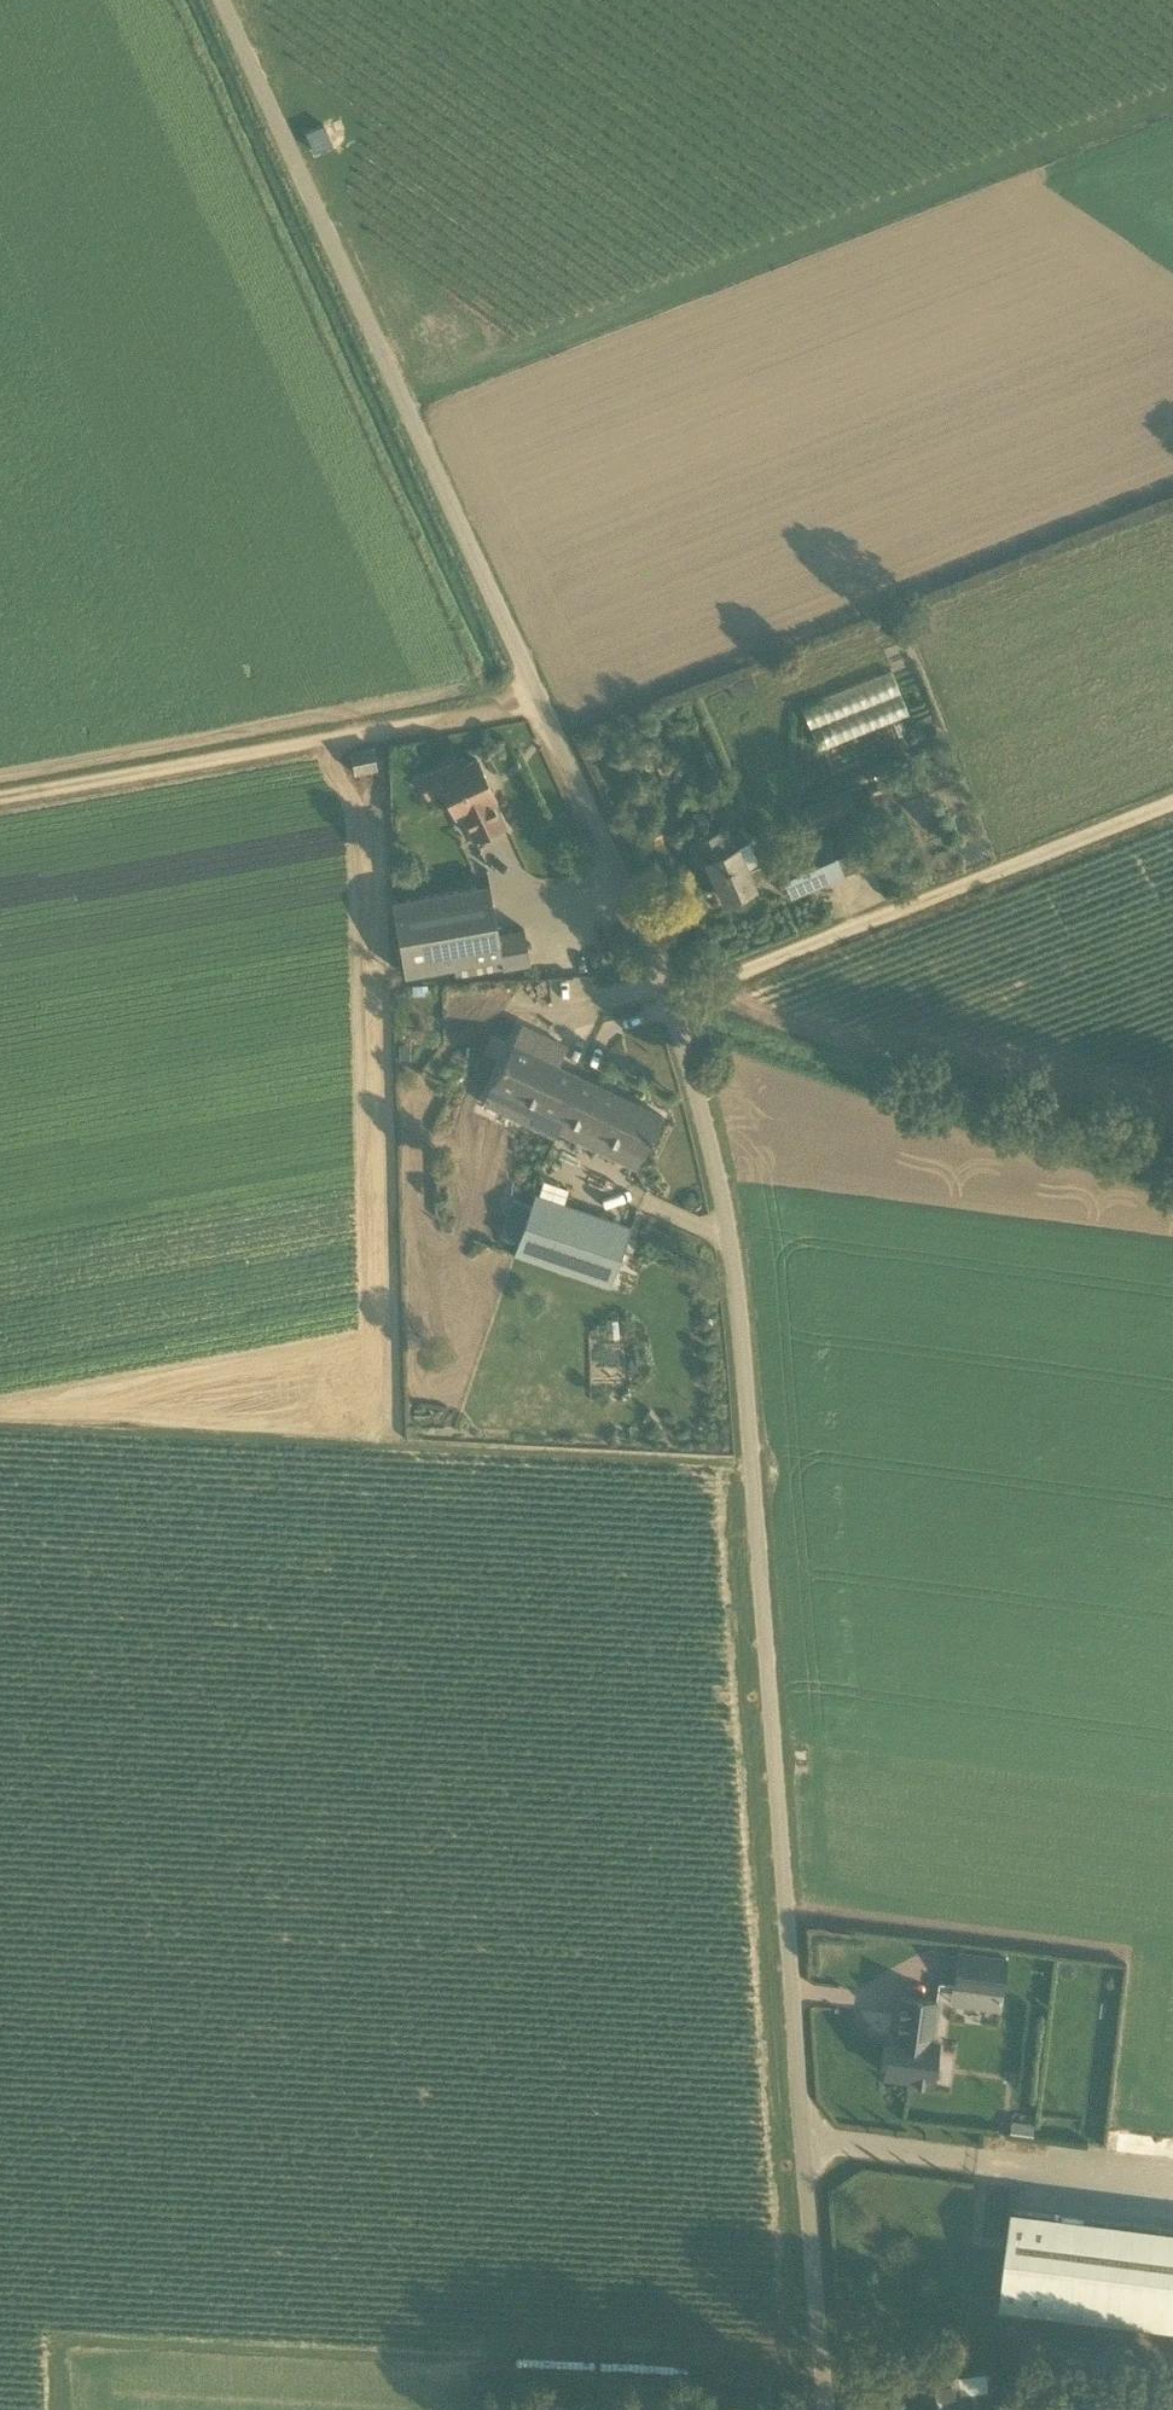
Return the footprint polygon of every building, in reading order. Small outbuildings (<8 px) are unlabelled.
[(324,124),(306,131),(315,153),(333,146),(324,124)] [(815,747),(908,714),(892,671),(799,704),(815,747)] [(354,772),(377,768),(374,748),(350,753),(354,772)] [(495,796),(477,759),(457,768),(454,763),(419,780),(427,797),(443,790),(455,816),(462,813),(475,840),(504,825),(491,798),(495,796)] [(820,827),(856,812),(845,787),(810,801),(811,803),(820,827)] [(736,845),(728,826),(689,843),(699,865),(708,862),(724,899),(755,886),(754,884),(781,873),(791,896),(844,873),(829,839),(751,871),(739,844),(736,845)] [(498,933),(490,884),(392,901),(405,975),(454,966),(456,976),(471,974),(469,964),(500,959),(502,968),(530,964),(524,929),(498,933)] [(556,1137),(565,1118),(585,1078),(558,1065),(567,1047),(521,1024),(492,1084),(536,1106),(528,1123),(556,1137)] [(636,1168),(662,1115),(585,1078),(565,1118),(641,1155),(635,1167),(636,1168)] [(611,1287),(631,1227),(537,1193),(532,1205),(519,1242),(516,1250),(611,1287)] [(519,1242),(532,1205),(516,1199),(503,1236),(519,1242)] [(961,1950),(957,1985),(1005,1990),(1009,1956),(961,1950)] [(933,2086),(938,2039),(933,2038),(938,2000),(901,1995),(896,2033),(890,2033),(884,2074),(908,2077),(908,2083),(933,2086)] [(1172,2326),(1172,2228),(1014,2208),(1002,2304),(1172,2326)] [(960,2394),(958,2375),(911,2382),(914,2403),(911,2404),(912,2409),(962,2409),(960,2394)]
